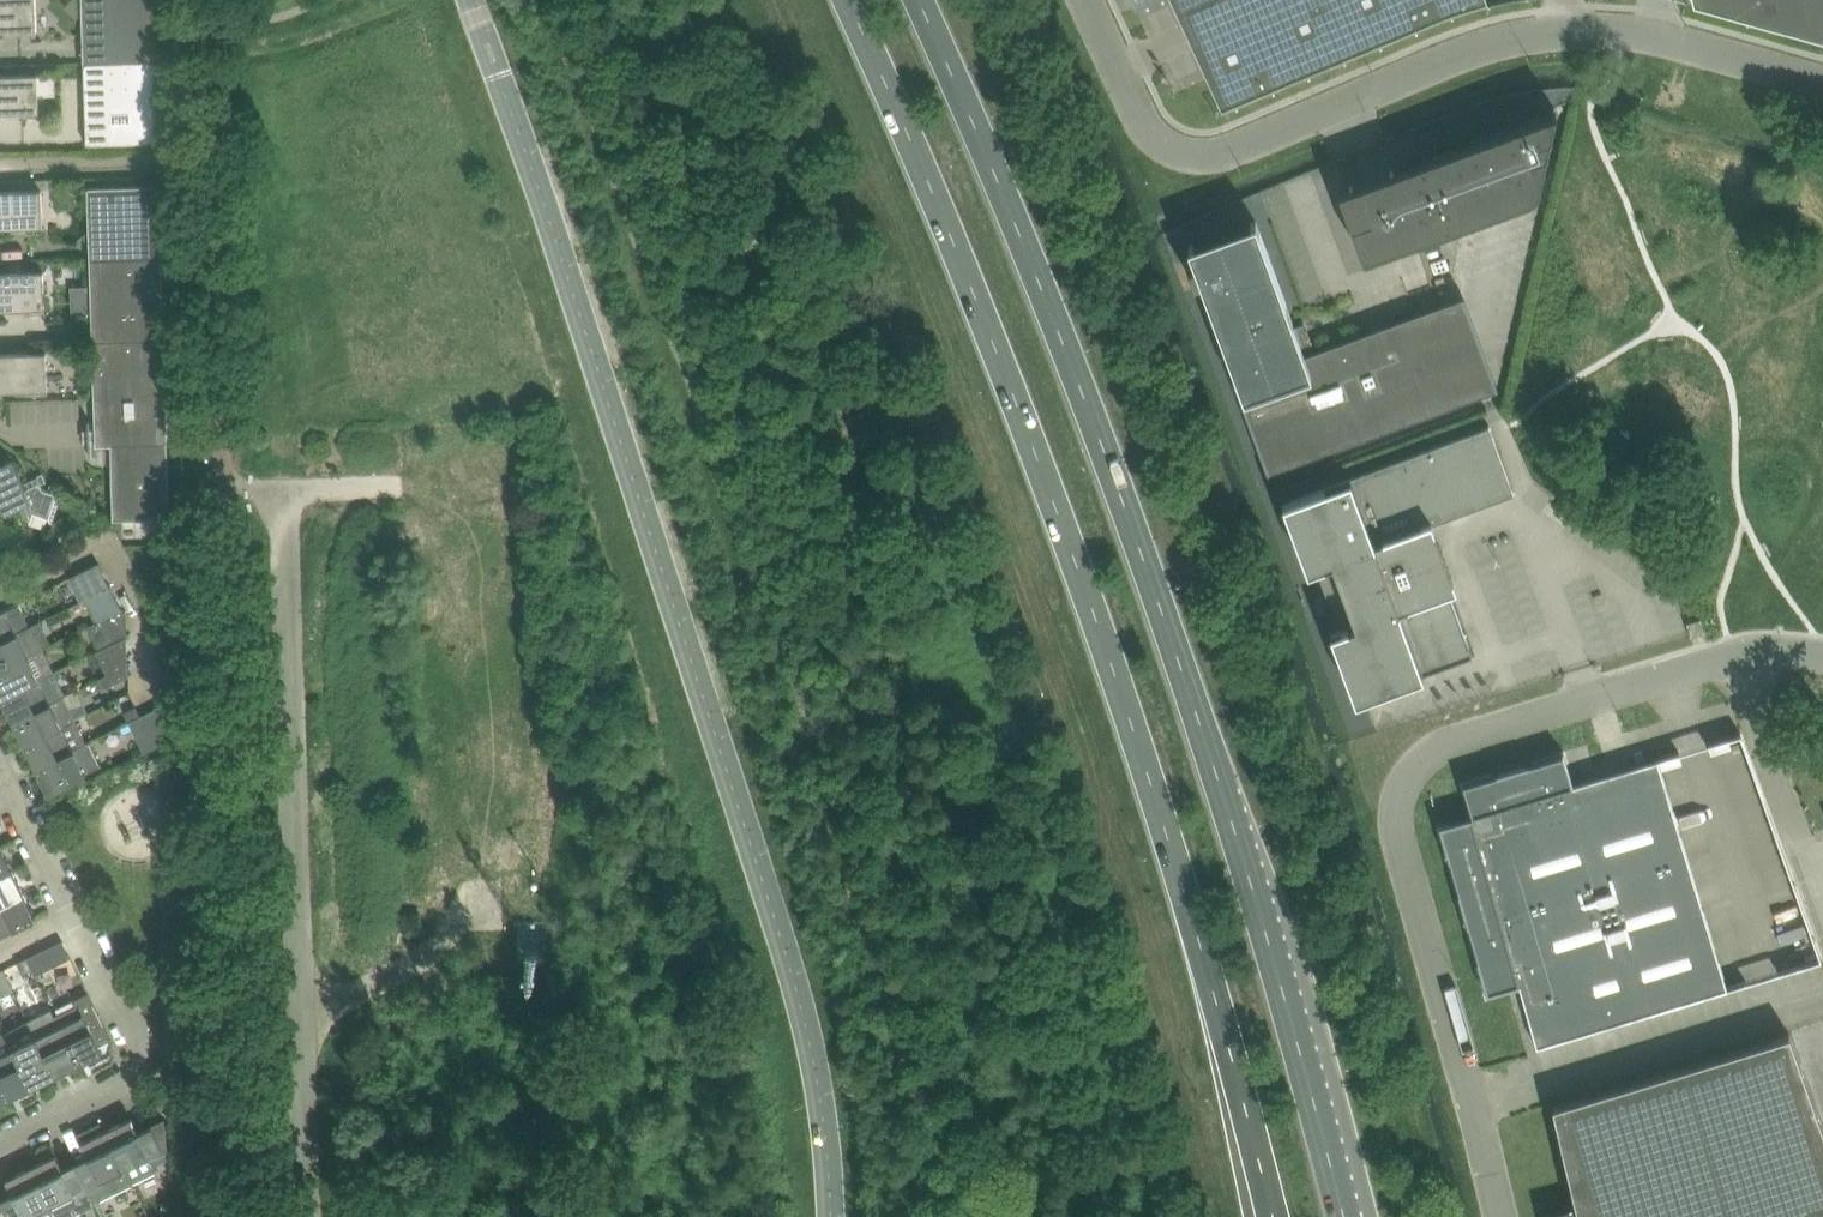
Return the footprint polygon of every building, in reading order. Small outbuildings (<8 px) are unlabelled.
[(21,33),(38,33),(37,0),(0,0),(0,29),(21,28),(21,33)] [(85,61),(157,58),(155,0),(83,0),(85,61)] [(1439,18),(1489,1),(1488,0),(1177,0),(1178,2),(1174,4),(1223,109),(1439,18)] [(1694,3),(1798,32),(1800,25),(1822,31),(1822,0),(1693,0),(1694,3)] [(157,58),(85,61),(87,142),(159,140),(157,58)] [(24,115),(40,114),(39,72),(0,73),(0,110),(23,110),(24,115)] [(1423,234),(1537,192),(1556,108),(1339,189),(1364,256),(1414,238),(1423,234)] [(89,185),(91,257),(163,255),(161,183),(89,185)] [(27,230),(44,229),(42,187),(0,188),(0,225),(27,225),(27,230)] [(1302,353),(1305,352),(1303,346),(1314,342),(1310,331),(1306,320),(1295,324),(1256,219),(1251,221),(1252,223),(1195,243),(1194,242),(1189,244),(1196,263),(1189,265),(1195,282),(1202,279),(1238,377),(1234,378),(1268,471),(1499,386),(1464,293),(1387,322),(1399,356),(1315,387),(1302,353)] [(91,257),(94,339),(166,336),(163,255),(91,257)] [(0,261),(0,270),(45,268),(45,259),(0,261)] [(30,311),(46,311),(45,268),(0,270),(0,307),(13,307),(26,306),(29,306),(30,311)] [(1366,330),(1305,352),(1302,353),(1315,387),(1399,356),(1387,322),(1366,330)] [(98,443),(112,443),(169,441),(166,336),(94,339),(97,442),(98,442),(98,443)] [(32,393),(49,392),(48,350),(0,351),(0,388),(32,388),(32,393)] [(1364,695),(1473,654),(1449,589),(1457,586),(1433,522),(1514,492),(1489,423),(1291,496),(1291,497),(1283,500),(1308,568),(1316,565),(1339,626),(1331,629),(1356,697),(1364,695)] [(169,441),(112,443),(114,518),(171,516),(169,441)] [(16,507),(22,520),(34,515),(53,521),(63,492),(44,486),(39,474),(24,481),(13,457),(0,464),(0,515),(16,507)] [(13,558),(2,564),(8,577),(20,572),(13,558)] [(81,599),(86,597),(111,585),(99,561),(70,575),(81,599)] [(111,585),(86,597),(97,620),(112,613),(123,608),(111,585)] [(0,609),(0,639),(17,630),(40,619),(41,619),(30,595),(6,606),(0,609)] [(112,613),(97,620),(109,644),(128,634),(128,618),(123,608),(112,613)] [(1691,635),(1705,631),(1700,617),(1687,621),(1691,635)] [(0,639),(0,668),(43,646),(36,631),(44,627),(40,619),(17,630),(0,639)] [(129,662),(128,634),(109,644),(97,649),(108,673),(129,662)] [(0,668),(0,684),(5,694),(55,670),(43,646),(0,668)] [(129,675),(129,662),(108,673),(101,676),(105,686),(129,675)] [(55,670),(5,694),(16,717),(65,694),(66,693),(55,670)] [(65,694),(16,717),(28,741),(76,717),(65,694)] [(125,710),(130,720),(141,714),(136,704),(125,710)] [(130,720),(145,751),(161,743),(160,705),(141,714),(130,720)] [(28,741),(39,764),(87,740),(76,717),(28,741)] [(87,740),(39,764),(50,787),(47,788),(47,790),(99,764),(87,740)] [(1564,750),(1462,781),(1472,813),(1439,823),(1487,991),(1508,986),(1509,990),(1519,987),(1524,1006),(1526,1005),(1537,1044),(1728,986),(1658,757),(1597,775),(1596,774),(1578,780),(1575,770),(1570,771),(1564,750)] [(12,867),(1,844),(0,844),(0,873),(12,867)] [(24,890),(12,867),(0,873),(0,902),(24,890)] [(20,927),(18,923),(39,913),(38,911),(35,913),(24,890),(0,902),(0,936),(20,927)] [(522,921),(520,953),(547,955),(549,923),(522,921)] [(52,944),(28,956),(33,967),(36,973),(60,961),(71,955),(63,938),(52,944)] [(24,972),(33,967),(28,956),(18,960),(24,972)] [(78,1004),(56,1014),(61,1024),(78,1059),(101,1048),(102,1051),(104,1050),(100,1044),(112,1038),(89,991),(75,998),(78,1004)] [(30,1020),(7,1032),(32,1082),(55,1070),(38,1035),(30,1020)] [(61,1024),(38,1035),(55,1070),(78,1059),(61,1024)] [(0,1032),(0,1076),(8,1093),(32,1082),(7,1032),(6,1029),(0,1032)] [(1545,1216),(1822,1216),(1822,1128),(1789,1032),(1553,1104),(1576,1203),(1544,1211),(1545,1216)] [(8,1093),(0,1076),(0,1097),(8,1093)] [(132,1115),(107,1128),(132,1179),(133,1181),(157,1169),(156,1167),(155,1163),(169,1157),(166,1151),(169,1150),(165,1117),(139,1130),(132,1115)] [(89,1154),(77,1161),(80,1167),(95,1197),(96,1200),(133,1181),(132,1179),(107,1128),(82,1140),(89,1154)] [(32,1164),(57,1216),(58,1216),(66,1216),(97,1202),(96,1200),(95,1197),(80,1167),(77,1161),(64,1167),(57,1152),(32,1164)] [(32,1164),(7,1177),(14,1191),(1,1198),(2,1200),(4,1205),(9,1215),(10,1216),(58,1216),(57,1216),(32,1164)]
